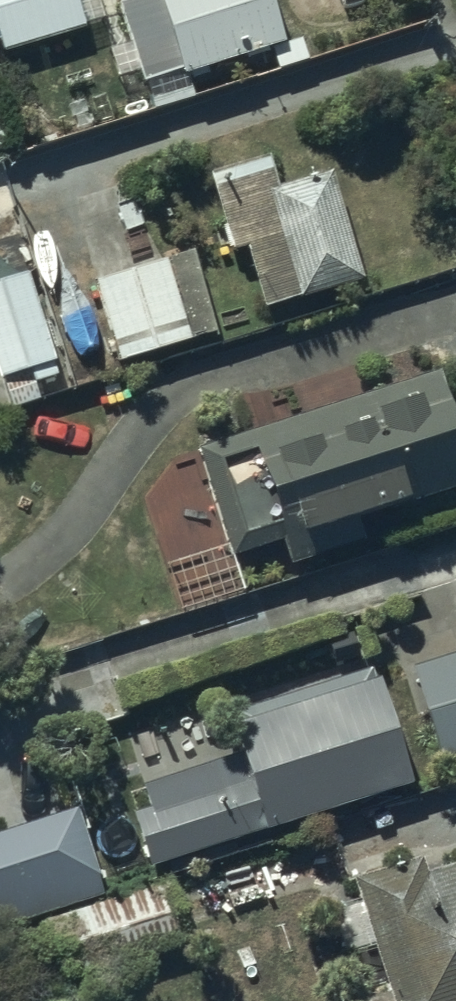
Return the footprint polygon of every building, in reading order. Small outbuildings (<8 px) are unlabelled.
[(81,29),(73,0),(0,0),(0,51),(81,29)] [(275,45),(260,0),(128,0),(110,6),(136,78),(169,68),(171,76),(275,45)] [(238,245),(253,309),(352,284),(325,175),(270,189),(261,150),(202,165),(223,249),(238,245)] [(159,263),(88,284),(112,363),(183,342),(159,263)] [(48,362),(24,276),(0,283),(0,375),(48,362)] [(187,447),(221,560),(273,544),(279,566),(352,544),(345,520),(455,487),(455,451),(432,373),(187,447)] [(405,670),(432,759),(455,752),(455,655),(405,670)] [(228,712),(231,722),(223,725),(232,755),(206,763),(193,720),(131,739),(144,781),(116,790),(140,868),(403,788),(366,670),(228,712)] [(96,899),(71,811),(0,831),(0,926),(96,899)] [(352,900),(321,909),(337,960),(368,950),(383,1000),(455,1000),(455,860),(417,872),(413,860),(347,881),(352,900)]
